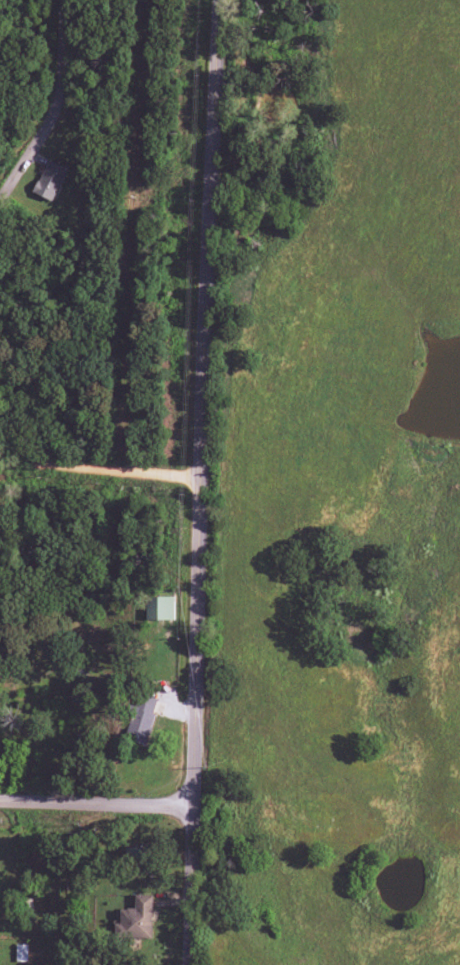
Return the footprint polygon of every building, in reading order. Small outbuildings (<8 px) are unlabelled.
[(53,202),(67,169),(47,160),(33,193),(53,202)] [(173,597),(146,597),(147,620),(173,620),(173,597)] [(145,744),(159,701),(139,694),(124,738),(145,744)] [(151,938),(151,895),(134,895),(134,910),(116,910),(115,938),(151,938)] [(27,962),(27,945),(16,945),(15,962),(27,962)]
